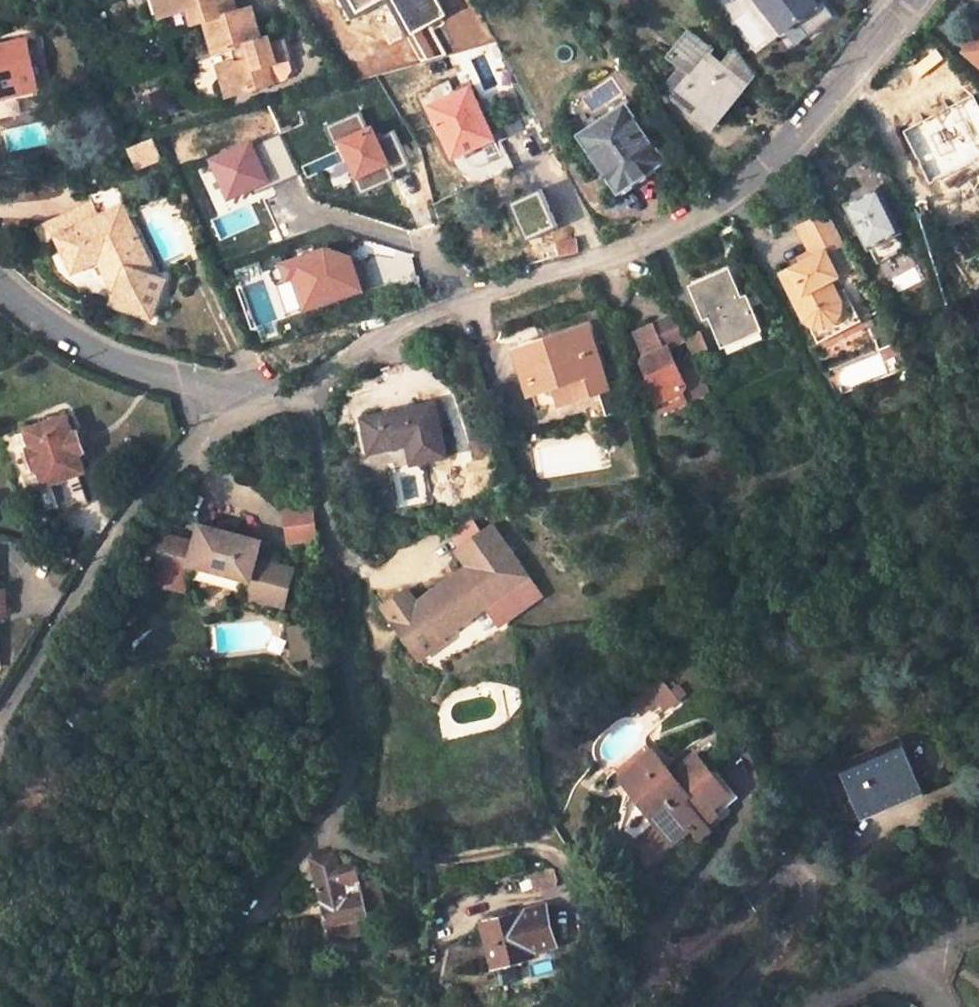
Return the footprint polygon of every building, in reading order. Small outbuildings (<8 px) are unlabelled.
[(237,60),(225,63),(233,93),(272,83),(266,63),(286,58),(281,42),(271,45),(265,47),(263,40),(253,6),(237,11),(234,0),(154,0),(158,16),(189,7),(193,21),(205,18),(214,50),(232,45),(237,60)] [(783,31),(796,22),(808,37),(834,16),(821,1),(817,3),(814,0),(759,0),(783,31)] [(741,20),(761,47),(777,36),(757,8),(741,20)] [(735,47),(723,62),(712,53),(716,48),(689,27),(667,56),(679,66),(686,73),(687,82),(673,99),(713,129),(756,75),(735,47)] [(978,32),(963,51),(978,64),(978,33),(978,32)] [(34,84),(23,36),(0,41),(0,92),(34,84)] [(269,38),(263,40),(265,47),(271,45),(269,38)] [(215,65),(224,96),(233,93),(225,63),(218,64),(215,65)] [(679,66),(661,89),(673,99),(687,82),(686,73),(679,66)] [(492,138),(469,84),(430,101),(453,155),(492,138)] [(958,130),(922,101),(896,132),(932,162),(958,130)] [(625,106),(581,136),(618,191),(663,162),(625,106)] [(896,189),(853,210),(882,268),(910,253),(897,226),(911,219),(896,189)] [(54,225),(94,208),(88,195),(49,211),(54,225)] [(100,224),(123,214),(116,199),(94,208),(100,224)] [(92,251),(108,287),(104,298),(136,309),(156,275),(147,270),(123,214),(100,224),(94,208),(54,225),(49,211),(29,220),(34,234),(50,227),(65,263),(92,251)] [(837,300),(829,281),(839,276),(827,251),(845,243),(830,213),(800,227),(813,256),(783,270),(804,319),(811,317),(815,320),(823,316),(837,300)] [(578,252),(575,237),(557,242),(554,230),(522,238),(529,263),(545,260),(578,252)] [(720,335),(755,319),(746,300),(742,302),(725,266),(690,282),(704,311),(708,309),(720,335)] [(816,346),(861,326),(839,277),(839,276),(829,281),(837,300),(823,316),(815,320),(811,317),(804,319),(816,346)] [(643,361),(651,375),(648,381),(663,413),(711,389),(695,354),(679,362),(672,347),(688,339),(677,314),(635,333),(646,355),(643,361)] [(596,387),(606,384),(588,328),(523,349),(535,387),(570,375),(576,393),(596,387)] [(576,393),(570,375),(535,387),(541,405),(576,393)] [(605,414),(634,405),(632,398),(628,380),(627,377),(606,384),(596,387),(605,414)] [(640,396),(635,378),(628,380),(632,398),(640,396)] [(448,455),(436,402),(363,418),(371,452),(411,443),(415,462),(448,455)] [(71,433),(65,416),(24,430),(29,448),(25,449),(33,472),(38,470),(44,488),(51,485),(60,514),(88,504),(78,476),(79,455),(74,457),(71,448),(75,446),(71,433)] [(77,431),(71,433),(75,446),(71,448),(74,457),(79,455),(84,453),(77,431)] [(317,536),(310,506),(282,513),(290,543),(317,536)] [(467,568),(420,601),(411,589),(384,608),(405,639),(433,619),(444,635),(485,606),(530,574),(495,525),(456,552),(467,568)] [(259,536),(196,527),(193,546),(160,542),(156,572),(189,577),(190,568),(250,576),(247,592),(289,598),(294,559),(257,554),(259,536)] [(530,574),(485,606),(499,626),(544,594),(530,574)] [(433,619),(405,639),(420,659),(447,640),(444,635),(433,619)] [(295,654),(314,653),(314,624),(295,624),(295,654)] [(661,686),(633,710),(643,722),(660,708),(668,717),(679,707),(673,699),(661,686)] [(679,694),(673,699),(679,707),(686,702),(679,694)] [(916,776),(897,728),(843,751),(860,795),(895,781),(896,784),(916,776)] [(649,754),(620,779),(626,787),(655,762),(649,754)] [(655,762),(626,787),(645,808),(641,811),(659,833),(674,849),(692,833),(696,838),(699,836),(701,838),(708,833),(736,809),(730,802),(737,796),(704,758),(674,783),(655,762)] [(640,850),(654,867),(674,849),(659,833),(640,850)] [(712,837),(708,833),(701,838),(699,836),(696,838),(702,845),(712,837)] [(379,881),(362,885),(358,868),(353,865),(338,868),(335,858),(331,856),(309,862),(333,941),(373,930),(370,919),(388,914),(379,881)] [(537,889),(562,880),(557,865),(531,875),(537,889)] [(556,946),(543,909),(484,927),(495,964),(556,946)] [(496,969),(500,984),(518,980),(514,965),(496,969)]
